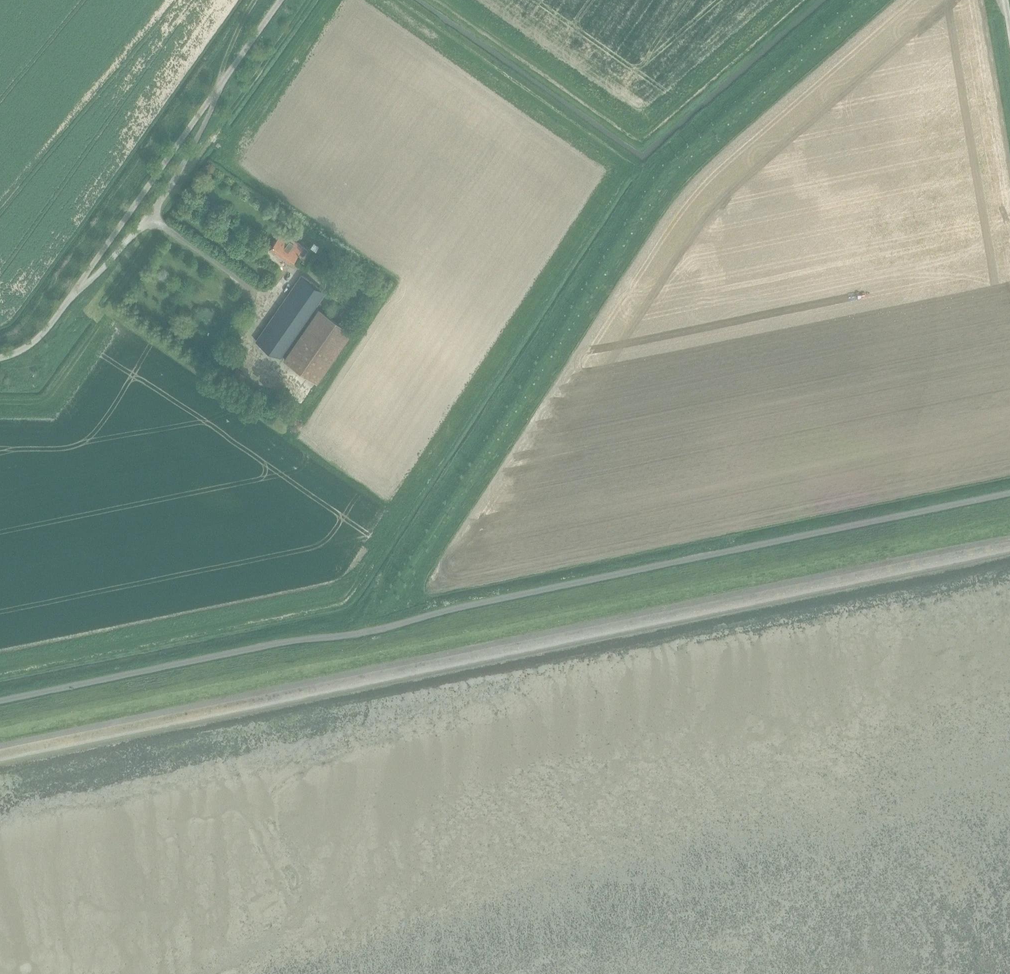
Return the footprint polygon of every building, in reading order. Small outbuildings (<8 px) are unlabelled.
[(280,233),(269,247),(291,263),(299,253),(303,256),(308,250),(290,237),(289,239),(280,233)] [(321,250),(316,257),(322,262),(327,255),(321,250)] [(325,292),(302,275),(256,340),(279,357),(325,292)] [(340,279),(337,283),(345,290),(349,285),(340,279)] [(342,293),(332,287),(327,294),(336,300),(342,293)] [(351,333),(319,310),(284,359),(317,382),(351,333)]
